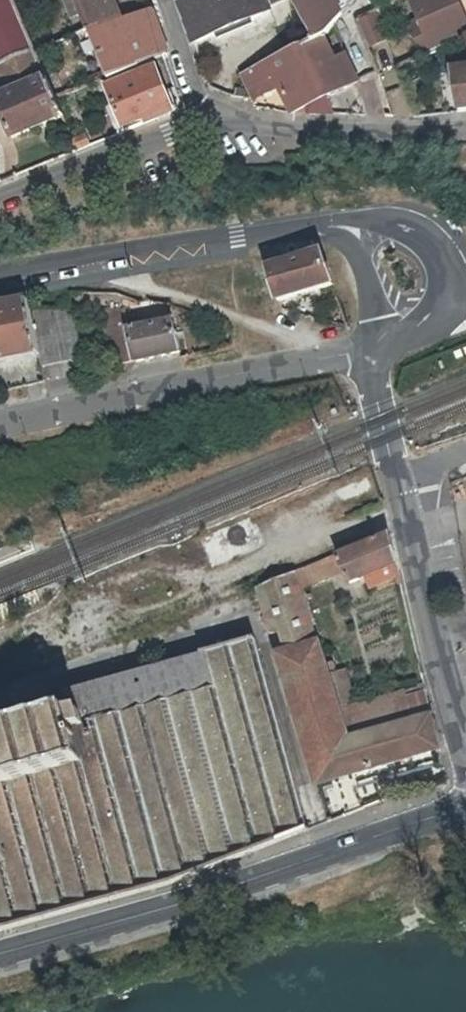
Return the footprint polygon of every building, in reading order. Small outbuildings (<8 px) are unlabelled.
[(36,48),(34,43),(17,3),(16,0),(0,0),(0,63),(36,48)] [(121,18),(114,0),(77,0),(86,21),(88,28),(121,18)] [(233,0),(182,0),(178,2),(189,32),(190,31),(193,42),(274,7),(237,12),(233,0)] [(237,12),(274,7),(290,0),(233,0),(237,12)] [(339,11),(347,6),(351,1),(350,0),(333,0),(339,11)] [(373,10),(394,0),(368,0),(373,10)] [(419,19),(409,24),(422,54),(465,35),(465,21),(457,0),(411,0),(419,19)] [(149,9),(121,18),(88,28),(108,74),(115,71),(166,51),(169,50),(153,8),(149,9)] [(356,22),(366,46),(384,38),(373,10),(359,17),(356,22)] [(334,113),(324,94),(299,46),(243,73),(254,95),(282,84),(294,111),(334,113)] [(64,114),(56,96),(48,77),(36,48),(0,63),(0,67),(10,91),(0,95),(0,104),(12,134),(64,114)] [(465,69),(465,62),(453,64),(460,109),(465,109),(465,69)] [(117,132),(175,109),(167,90),(156,65),(119,80),(111,83),(108,84),(114,101),(106,104),(117,132)] [(108,74),(111,83),(119,80),(115,71),(108,74)] [(167,90),(175,109),(176,109),(181,98),(177,86),(167,90)] [(291,309),(348,290),(334,253),(279,270),(291,309)] [(54,364),(39,303),(0,310),(0,375),(54,364)] [(75,310),(39,303),(54,364),(86,360),(75,310)] [(157,306),(129,309),(147,368),(193,359),(180,312),(157,306)] [(371,475),(339,488),(344,502),(377,490),(371,475)] [(395,531),(340,553),(345,570),(349,584),(407,563),(395,531)] [(301,587),(345,570),(340,553),(296,572),(301,587)] [(255,588),(261,604),(267,624),(289,636),(293,650),(317,642),(301,587),(296,572),(255,588)] [(119,753),(0,786),(0,931),(163,886),(315,830),(262,638),(203,655),(99,681),(104,697),(119,753)] [(275,656),(305,751),(345,740),(345,737),(339,716),(317,642),(293,650),(275,656)] [(339,716),(345,737),(430,716),(425,695),(339,716)] [(119,753),(104,697),(63,709),(64,713),(0,731),(0,786),(119,753)] [(431,720),(345,740),(305,751),(316,786),(438,751),(431,720)]
